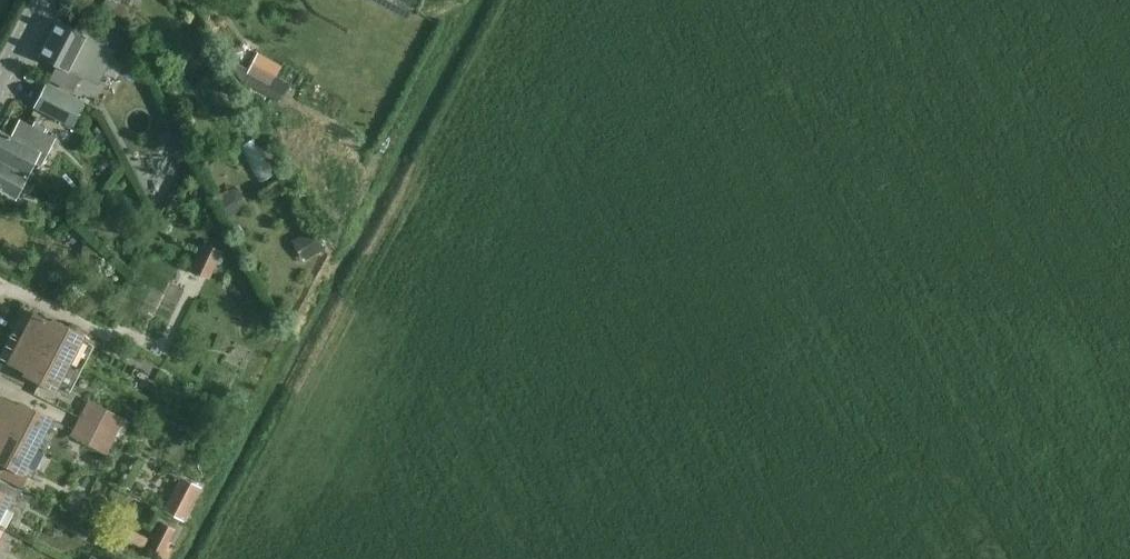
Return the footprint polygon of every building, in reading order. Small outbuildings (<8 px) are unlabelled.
[(58,20),(40,55),(48,59),(47,61),(48,61),(49,60),(56,63),(48,79),(72,91),(79,76),(93,83),(110,50),(112,51),(123,35),(117,32),(101,24),(81,14),(75,24),(74,28),(58,20)] [(257,52),(246,73),(270,86),(281,65),(257,52)] [(83,99),(46,80),(33,105),(70,124),(83,99)] [(0,133),(0,158),(34,176),(36,172),(32,169),(37,159),(41,161),(42,162),(54,138),(20,120),(13,134),(2,129),(0,133)] [(34,176),(0,158),(0,190),(16,198),(17,197),(21,199),(26,190),(22,188),(27,178),(31,180),(34,176)] [(236,188),(218,198),(229,217),(247,207),(236,188)] [(316,230),(295,241),(306,262),(327,251),(316,230)] [(210,277),(222,249),(204,241),(192,269),(210,277)] [(85,247),(84,265),(97,266),(98,248),(85,247)] [(12,332),(75,365),(90,337),(53,318),(52,322),(25,308),(12,332)] [(75,365),(12,332),(0,355),(0,358),(26,371),(24,374),(61,393),(75,365)] [(36,445),(51,417),(20,401),(19,405),(0,395),(0,426),(36,445)] [(79,417),(115,435),(124,418),(88,399),(79,417)] [(106,453),(115,435),(79,417),(70,435),(106,453)] [(22,473),(28,476),(32,478),(46,450),(36,445),(0,426),(0,462),(22,473)] [(162,510),(183,520),(201,484),(181,474),(162,510)] [(10,496),(15,499),(19,491),(0,481),(0,491),(10,496)] [(10,496),(0,491),(0,514),(10,496)] [(175,528),(162,521),(147,549),(160,556),(175,528)] [(142,535),(118,522),(112,533),(136,546),(142,535)]
